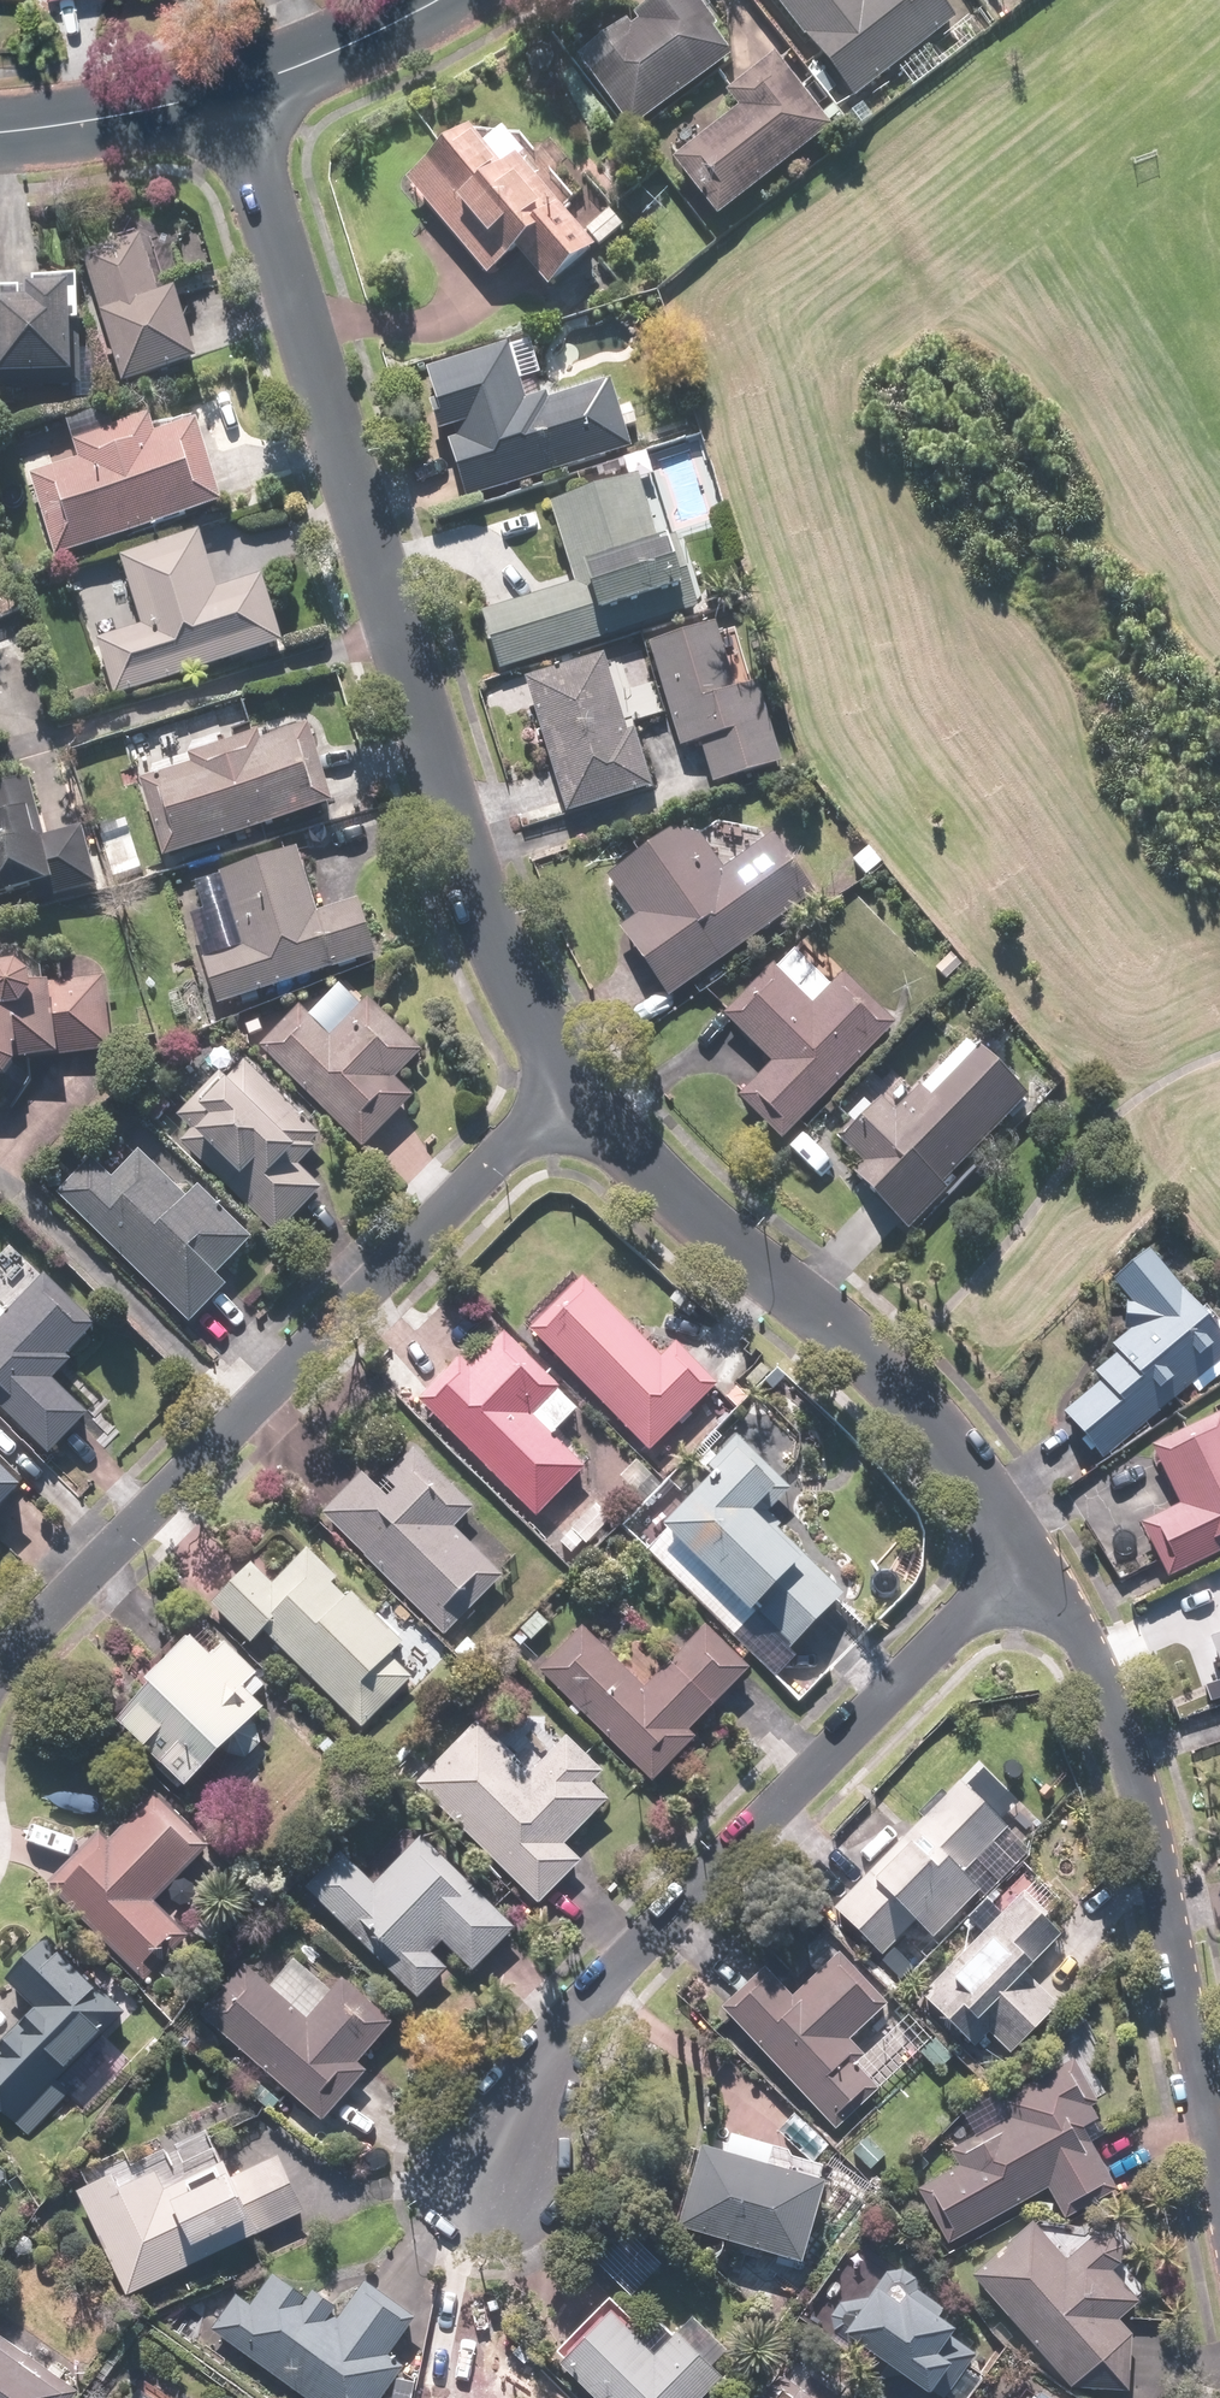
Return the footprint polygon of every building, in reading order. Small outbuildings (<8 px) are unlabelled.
[(702,0),(660,0),(580,59),(632,129),(735,54),(718,30),(723,27),(702,0)] [(859,100),(960,21),(944,0),(781,0),(859,100)] [(837,127),(779,54),(730,92),(743,109),(677,160),(721,216),(837,127)] [(474,128),(408,187),(489,279),(518,254),(552,292),(627,226),(549,137),(532,152),(508,124),(487,142),(474,128)] [(146,237),(85,256),(126,386),(206,361),(184,292),(165,298),(146,237)] [(0,295),(0,390),(18,390),(19,377),(80,379),(82,287),(41,285),(28,285),(28,289),(8,288),(8,296),(0,295)] [(531,340),(431,370),(471,499),(635,449),(614,381),(531,406),(522,377),(540,371),(531,340)] [(57,466),(32,474),(59,558),(229,502),(204,424),(164,437),(158,416),(117,430),(112,415),(47,436),(57,466)] [(489,613),(506,670),(704,610),(682,537),(664,543),(645,477),(555,504),(579,586),(489,613)] [(224,593),(207,533),(125,558),(146,629),(103,642),(119,696),(290,645),(271,580),(224,593)] [(721,624),(655,645),(688,748),(706,743),(719,782),(784,761),(760,685),(742,691),(721,624)] [(629,732),(607,659),(490,694),(499,724),(537,713),(569,813),(654,786),(636,729),(629,732)] [(340,807),(318,727),(267,741),(264,732),(191,752),(195,766),(144,780),(164,855),(340,807)] [(47,889),(49,900),(103,890),(92,829),(46,837),(35,777),(0,783),(0,897),(47,889)] [(690,820),(613,876),(645,919),(626,933),(674,998),(817,894),(775,837),(728,872),(690,820)] [(324,912),(304,850),(183,889),(220,1006),(383,954),(365,899),(324,912)] [(24,1093),(23,1073),(30,1065),(29,1057),(114,1050),(109,981),(52,986),(50,964),(0,968),(0,1094),(24,1093)] [(786,1140),(902,1022),(848,970),(815,1003),(776,964),(726,1015),(774,1062),(740,1096),(786,1140)] [(300,1001),(259,1041),(365,1148),(417,1096),(400,1079),(427,1052),(359,983),(321,1022),(300,1001)] [(947,1182),(1035,1092),(988,1045),(967,1066),(954,1054),(899,1110),(888,1099),(843,1144),(862,1163),(856,1169),(915,1227),(953,1188),(947,1182)] [(193,1130),(183,1140),(279,1235),(321,1192),(296,1168),(327,1137),(242,1053),(180,1117),(193,1130)] [(96,1155),(59,1195),(195,1324),(231,1286),(220,1275),(256,1236),(203,1186),(192,1198),(142,1151),(119,1176),(96,1155)] [(1152,1250),(1117,1282),(1135,1304),(1128,1335),(1115,1346),(1123,1355),(1098,1377),(1104,1384),(1071,1413),(1111,1459),(1178,1401),(1172,1394),(1219,1352),(1219,1315),(1213,1306),(1206,1312),(1152,1250)] [(51,1457),(95,1412),(59,1377),(76,1360),(72,1357),(102,1326),(49,1275),(39,1285),(23,1269),(0,1293),(0,1407),(51,1457)] [(584,1272),(531,1323),(656,1451),(724,1384),(680,1340),(665,1355),(584,1272)] [(467,1356),(424,1396),(538,1517),(588,1470),(557,1437),(584,1411),(511,1335),(477,1367),(467,1356)] [(1219,1553),(1219,1421),(1158,1451),(1184,1505),(1147,1523),(1172,1577),(1219,1553)] [(695,1507),(651,1551),(778,1676),(800,1654),(794,1649),(848,1594),(766,1512),(791,1486),(744,1439),(686,1498),(695,1507)] [(391,1472),(380,1461),(324,1517),(444,1637),(507,1574),(461,1528),(479,1510),(417,1447),(391,1472)] [(30,1490),(32,1488),(0,1454),(0,1519),(30,1490)] [(637,1495),(659,1475),(643,1457),(620,1476),(637,1495)] [(596,1547),(624,1523),(608,1504),(580,1529),(596,1547)] [(277,1586),(257,1565),(217,1604),(257,1646),(269,1635),(362,1733),(419,1679),(399,1658),(411,1646),(403,1638),(416,1625),(393,1601),(379,1615),(316,1549),(277,1586)] [(756,1674),(711,1625),(648,1684),(588,1621),(540,1667),(650,1784),(701,1736),(696,1731),(756,1674)] [(219,1657),(203,1641),(124,1715),(194,1789),(275,1713),(259,1696),(270,1686),(263,1678),(265,1676),(234,1643),(219,1657)] [(536,1774),(486,1720),(419,1782),(513,1882),(516,1879),(542,1906),(587,1864),(570,1846),(615,1804),(598,1787),(611,1775),(575,1737),(536,1774)] [(1031,1842),(969,1782),(953,1799),(944,1790),(919,1816),(924,1821),(838,1909),(887,1957),(922,1922),(938,1938),(987,1888),(970,1871),(986,1855),(1003,1871),(1031,1842)] [(213,1846),(160,1796),(113,1844),(102,1834),(49,1890),(147,1982),(193,1934),(160,1903),(213,1846)] [(345,1851),(308,1887),(420,2002),(452,1971),(437,1955),(449,1943),(477,1973),(520,1931),(428,1836),(378,1884),(345,1851)] [(1066,1936),(1027,1894),(923,1990),(976,2047),(991,2033),(1014,2057),(1065,2010),(1031,1974),(1041,1965),(1038,1962),(1066,1936)] [(53,1938),(12,1981),(43,2010),(0,2055),(0,2103),(32,2134),(76,2088),(68,2080),(133,2012),(53,1938)] [(768,1967),(726,2007),(842,2126),(882,2087),(859,2063),(867,2056),(853,2042),(891,2005),(841,1954),(797,1997),(768,1967)] [(246,1961),(202,2011),(325,2120),(367,2072),(359,2065),(395,2024),(347,1982),(336,1995),(299,1961),(275,1988),(246,1961)] [(937,2035),(920,2051),(940,2072),(957,2057),(937,2035)] [(1113,2127),(1080,2065),(1007,2104),(1015,2119),(914,2173),(952,2243),(1051,2190),(1069,2224),(1122,2195),(1092,2139),(1113,2127)] [(213,2131),(79,2187),(126,2299),(225,2257),(223,2252),(312,2215),(287,2156),(241,2175),(235,2160),(227,2164),(213,2131)] [(730,2151),(710,2145),(685,2227),(809,2264),(834,2182),(777,2165),(782,2147),(735,2133),(730,2151)] [(1039,2223),(978,2275),(1075,2391),(1130,2392),(1136,2337),(1122,2320),(1143,2302),(1116,2271),(1125,2264),(1126,2247),(1114,2233),(1097,2232),(1069,2257),(1039,2223)] [(926,2283),(899,2262),(862,2308),(868,2312),(852,2332),(934,2397),(961,2362),(948,2351),(964,2331),(946,2316),(951,2311),(923,2288),(926,2283)] [(215,2328),(303,2397),(389,2397),(413,2368),(394,2353),(415,2327),(366,2289),(348,2312),(319,2290),(313,2298),(280,2272),(254,2305),(241,2295),(215,2328)] [(558,2351),(602,2397),(710,2397),(731,2379),(717,2364),(731,2352),(699,2317),(663,2351),(615,2299),(558,2351)] [(0,2332),(0,2397),(73,2397),(80,2388),(67,2379),(71,2373),(8,2327),(3,2335),(0,2332)] [(819,2383),(808,2397),(840,2397),(819,2383)]
